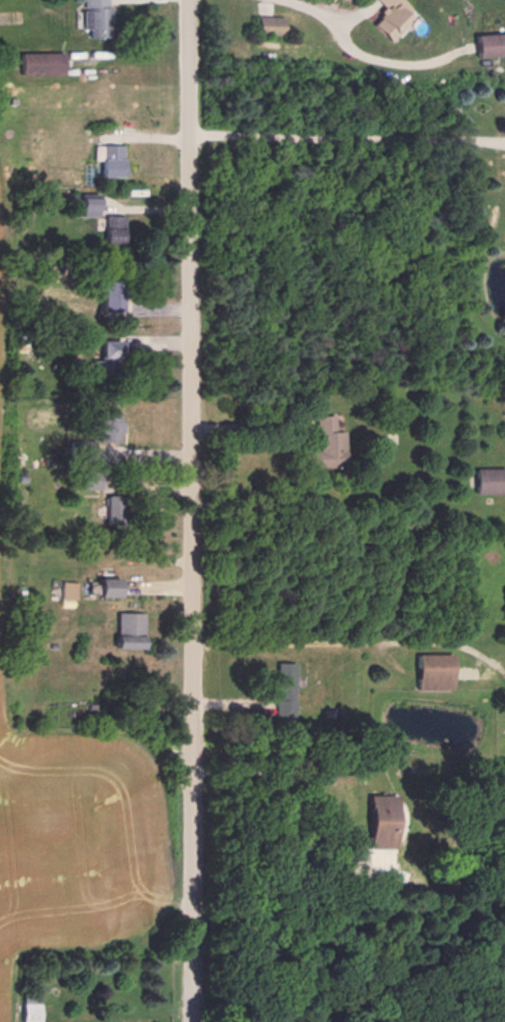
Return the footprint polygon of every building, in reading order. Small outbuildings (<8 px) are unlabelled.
[(278,10),(254,10),(253,25),(277,25),(278,10)] [(469,52),(504,52),(504,28),(468,29),(469,52)] [(115,139),(94,139),(94,172),(116,171),(115,139)] [(96,441),(122,440),(121,410),(96,411),(96,441)] [(470,467),(471,493),(504,492),(504,467),(470,467)] [(100,488),(100,470),(80,470),(79,488),(100,488)] [(104,526),(120,526),(120,494),(105,494),(104,526)] [(121,577),(96,576),(96,595),(120,596),(121,577)] [(142,648),(142,611),(113,611),(113,648),(142,648)] [(451,653),(416,652),(415,689),(450,689),(451,653)] [(275,695),(274,716),(293,716),(294,661),(275,661),(274,695),(275,695)] [(37,1021),(37,996),(20,996),(20,1021),(37,1021)]
